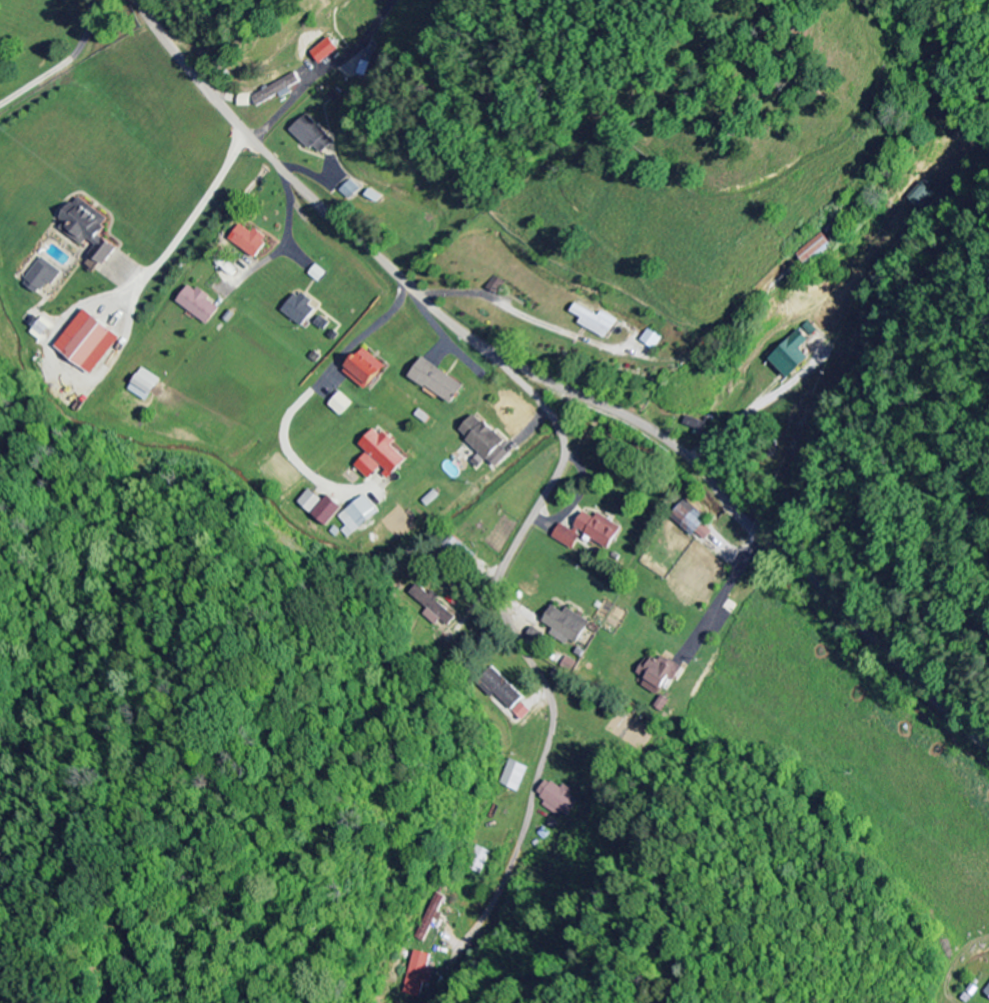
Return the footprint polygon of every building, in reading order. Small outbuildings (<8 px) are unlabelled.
[(339,50),(329,38),(311,53),(321,65),(339,50)] [(259,108),(281,95),(283,99),(303,87),(296,74),(254,98),(259,108)] [(335,141),(308,116),(294,131),(322,156),(335,141)] [(362,190),(352,181),(341,192),(350,202),(362,190)] [(120,248),(102,236),(113,219),(80,197),(64,220),(68,222),(63,230),(86,246),(90,240),(99,246),(92,256),(107,266),(120,248)] [(270,238),(256,230),(254,232),(241,225),(230,242),(258,259),(270,238)] [(809,266),(835,245),(826,234),(800,255),(809,266)] [(51,283),(56,286),(66,273),(45,258),(26,284),(42,296),(51,283)] [(179,304),(211,325),(222,309),(211,302),(213,299),(192,284),(179,304)] [(311,306),(313,302),(297,292),(284,314),(306,326),(316,309),(311,306)] [(581,319),(578,325),(605,340),(616,321),(599,312),(596,317),(574,304),(569,313),(581,319)] [(60,348),(96,376),(125,339),(89,310),(60,348)] [(331,322),(321,317),(316,325),(326,331),(331,322)] [(656,350),(662,337),(646,329),(639,342),(656,350)] [(804,350),(813,340),(801,330),(773,360),(793,379),(812,358),(804,350)] [(387,367),(365,348),(345,372),(367,391),(387,367)] [(466,387),(424,358),(411,377),(453,406),(466,387)] [(343,417),(355,404),(343,393),(331,406),(343,417)] [(460,432),(497,470),(512,455),(504,447),(507,444),(478,414),(460,432)] [(357,467),(372,481),(382,469),(393,478),(408,460),(393,447),(396,444),(377,428),(361,446),(369,453),(357,467)] [(300,505),(314,515),(325,500),(311,490),(300,505)] [(342,532),(349,540),(381,514),(366,496),(340,518),(347,528),(342,532)] [(345,510),(332,497),(314,515),(327,528),(345,510)] [(672,518),(694,538),(698,534),(706,542),(714,532),(693,514),(697,509),(688,501),(672,518)] [(574,532),(561,525),(553,539),(573,550),(582,534),(611,550),(623,528),(599,515),(596,519),(585,512),(574,532)] [(423,616),(436,627),(441,620),(450,628),(459,617),(432,595),(431,595),(419,585),(412,594),(429,609),(423,616)] [(568,609),(565,614),(554,607),(543,624),(577,646),(592,624),(568,609)] [(676,682),(684,668),(664,657),(660,662),(649,656),(639,675),(648,680),(643,688),(660,697),(670,679),(676,682)] [(525,698),(493,668),(478,685),(493,699),(496,695),(524,721),(533,712),(522,702),(525,698)] [(520,793),(530,768),(511,760),(501,785),(520,793)] [(568,821),(583,800),(566,786),(563,789),(550,780),(540,794),(549,801),(546,805),(568,821)] [(467,868),(481,875),(492,853),(478,846),(467,868)]
